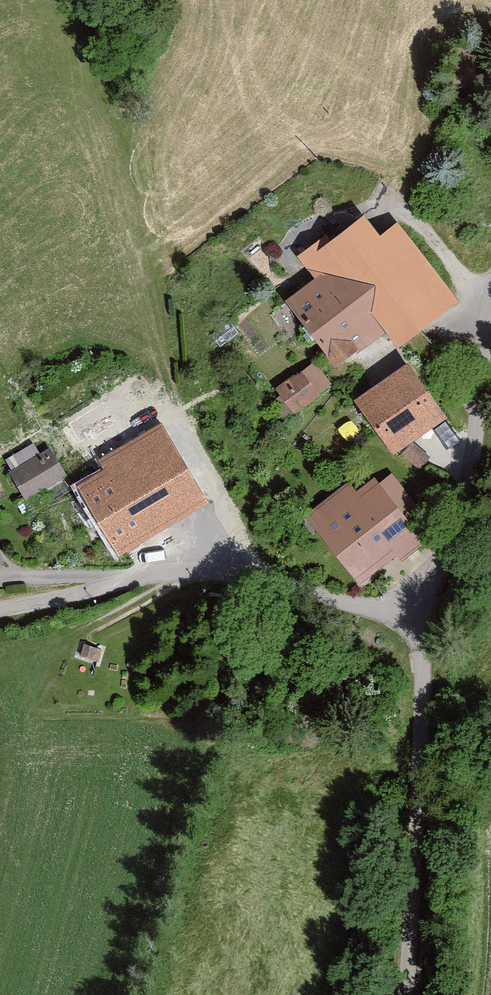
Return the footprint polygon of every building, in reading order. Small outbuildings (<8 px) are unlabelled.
[(314,239),(290,257),(304,277),(276,298),(329,368),(352,350),(356,355),(382,336),(390,348),(452,302),(392,222),(371,237),(355,215),(318,243),(314,239)] [(313,360),(271,391),(290,416),(332,385),(313,360)] [(403,362),(348,402),(389,458),(444,419),(403,362)] [(99,472),(69,490),(113,564),(206,509),(157,426),(94,463),(99,472)] [(64,478),(47,451),(6,476),(23,503),(64,478)] [(351,492),(343,483),(298,518),(326,554),(332,550),(345,566),(349,563),(362,579),(395,553),(404,565),(424,549),(368,479),(351,492)]
